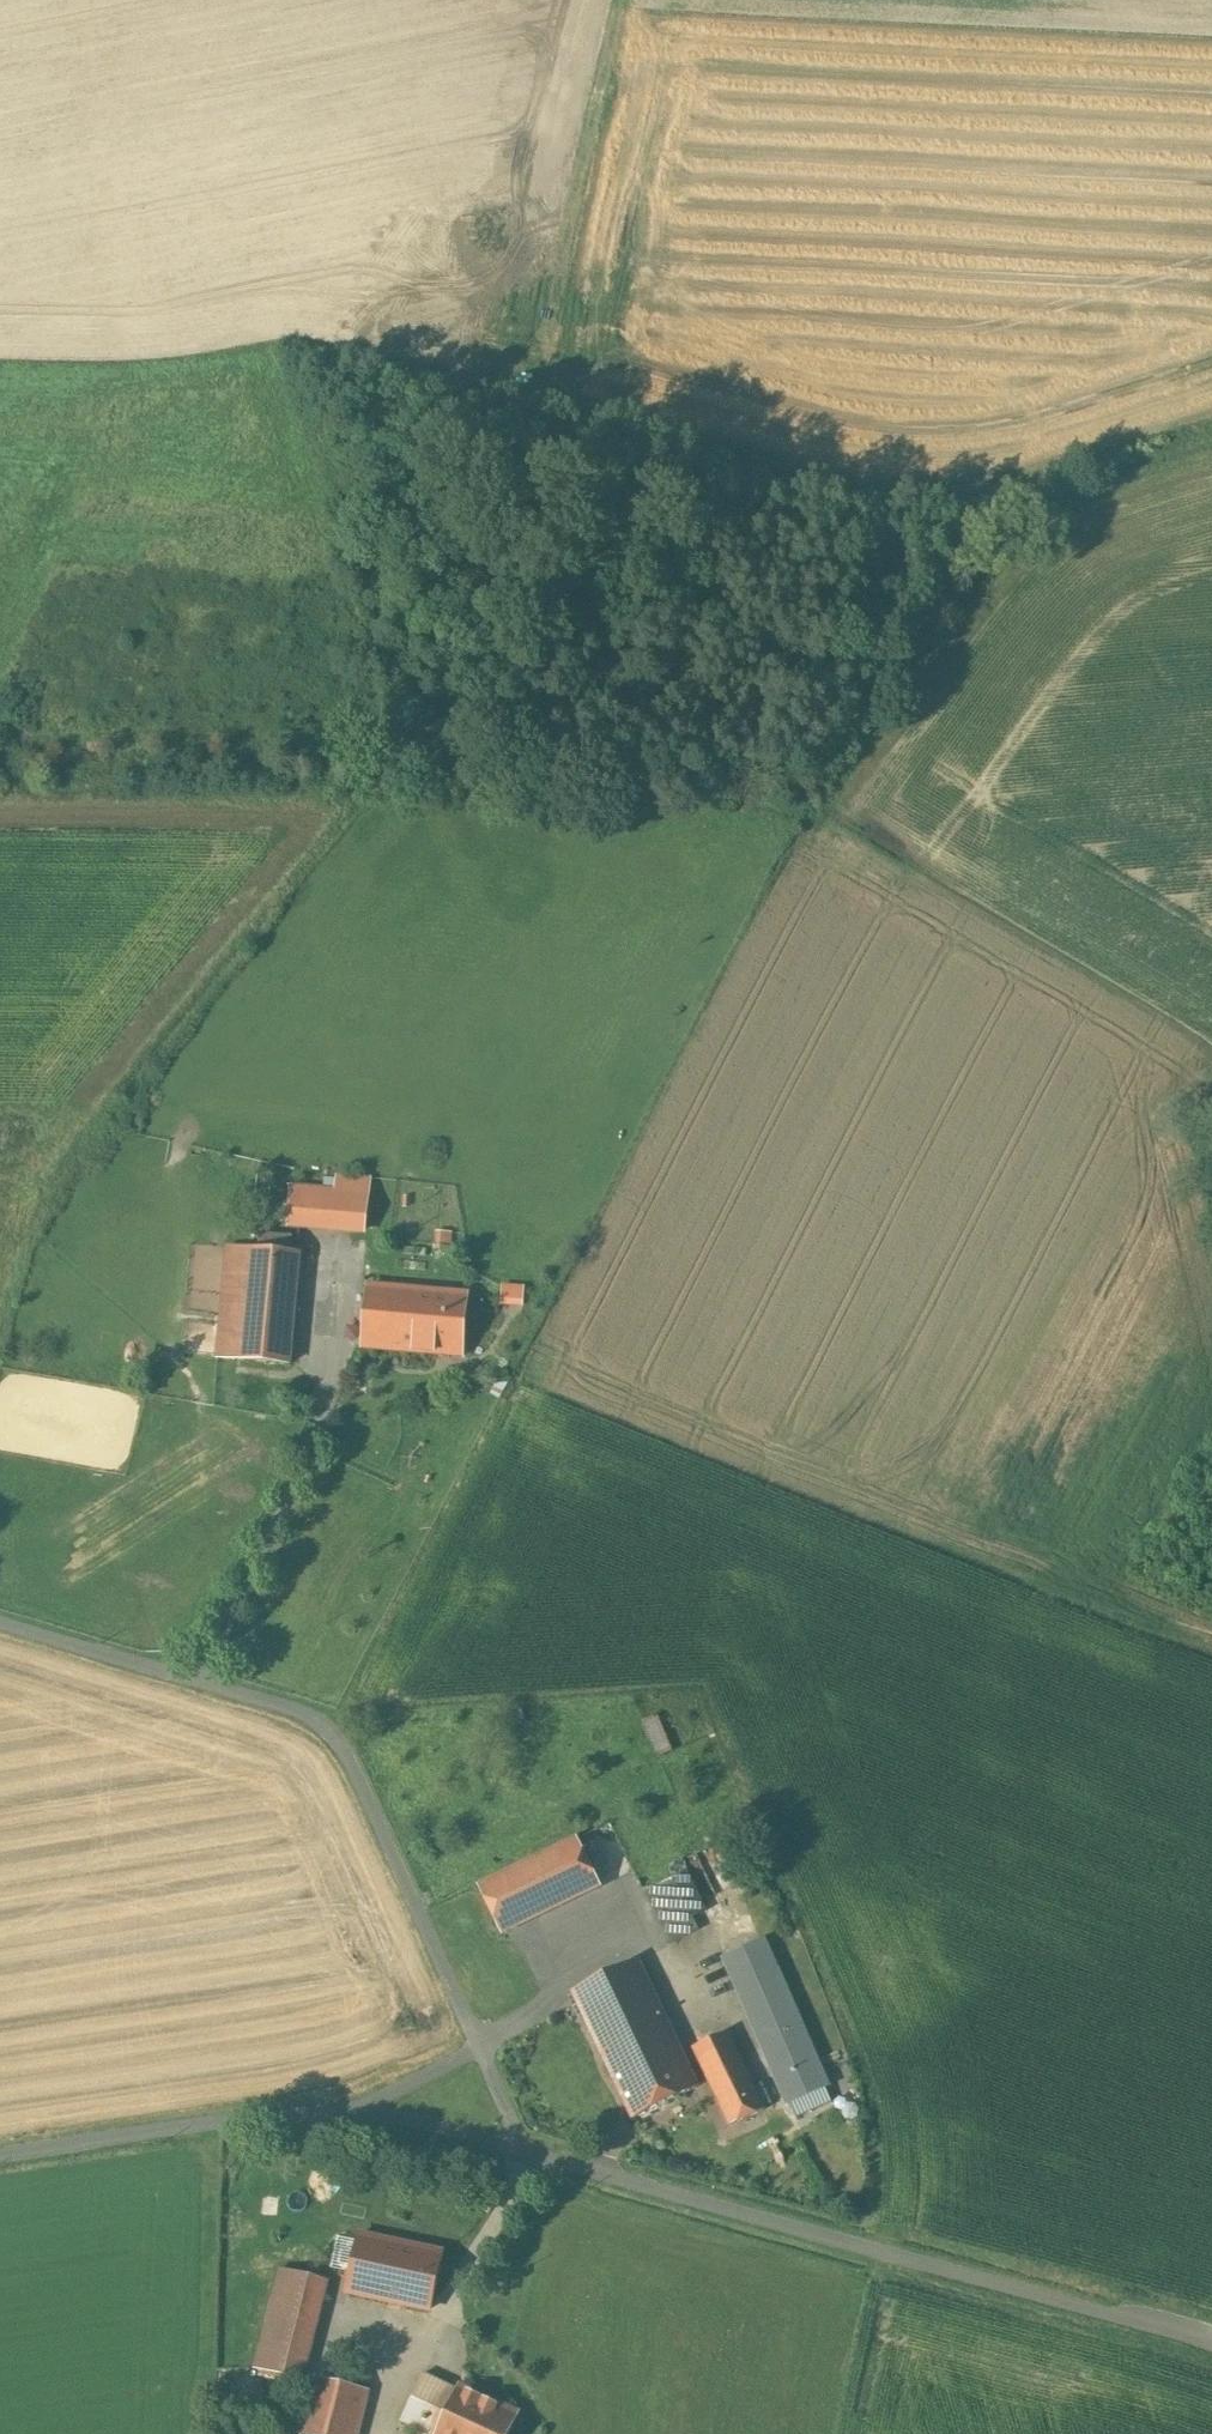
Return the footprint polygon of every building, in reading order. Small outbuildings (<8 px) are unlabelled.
[(369,1191),(291,1184),(288,1220),(365,1227),(369,1191)] [(298,1251),(227,1244),(216,1356),(287,1362),(298,1251)] [(393,1287),(367,1284),(361,1344),(460,1354),(462,1354),(467,1293),(407,1288),(407,1282),(393,1280),(393,1287)] [(525,1287),(503,1285),(502,1301),(524,1303),(525,1287)] [(656,1713),(642,1719),(657,1754),(671,1748),(656,1713)] [(622,1814),(477,1884),(500,1931),(645,1861),(622,1814)] [(672,1876),(644,1890),(669,1942),(698,1928),(672,1876)] [(484,1924),(483,1924),(481,1925),(480,1927),(479,1928),(478,1929),(478,1930),(478,1931),(478,1933),(478,1934),(479,1936),(480,1937),(481,1938),(482,1939),(484,1939),(485,1939),(487,1939),(488,1939),(489,1938),(490,1937),(492,1936),(492,1935),(493,1933),(493,1932),(493,1931),(493,1929),(492,1928),(491,1926),(490,1925),(488,1924),(486,1924),(484,1924)] [(727,1958),(788,2098),(823,2083),(762,1943),(727,1958)] [(635,1958),(571,1990),(632,2117),(695,2086),(635,1958)] [(726,2031),(692,2046),(730,2123),(764,2108),(726,2031)] [(354,2266),(349,2291),(428,2308),(444,2236),(364,2218),(354,2266)] [(334,2287),(349,2291),(354,2266),(339,2263),(334,2287)] [(328,2279),(281,2267),(255,2368),(302,2380),(328,2279)] [(322,2354),(316,2377),(333,2381),(339,2358),(322,2354)] [(458,2389),(423,2372),(400,2421),(427,2433),(437,2433),(458,2389)] [(316,2377),(302,2433),(358,2433),(368,2390),(333,2381),(316,2377)] [(460,2385),(458,2389),(437,2433),(507,2433),(517,2412),(460,2385)]
